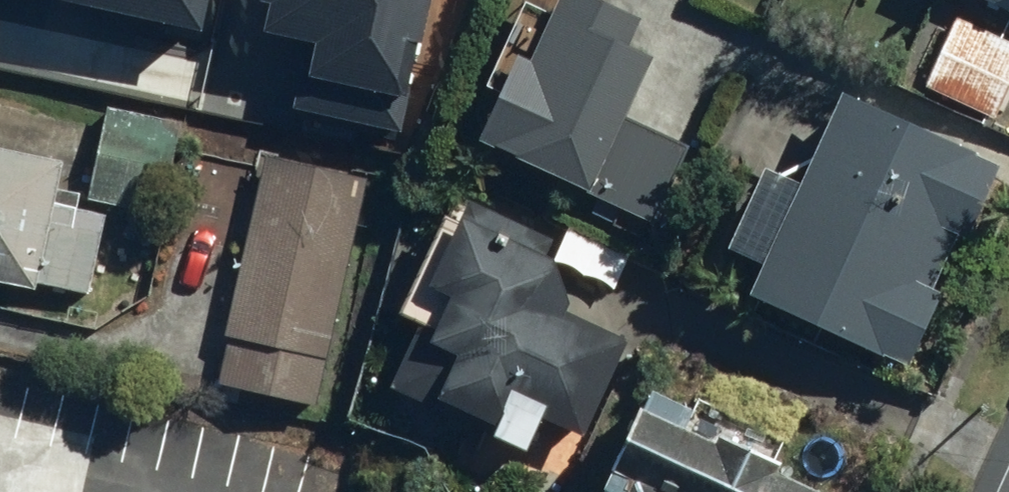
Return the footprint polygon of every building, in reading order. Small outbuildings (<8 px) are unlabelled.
[(205,15),(208,0),(131,0),(205,15)] [(402,119),(430,0),(273,0),(269,21),(311,31),(296,94),(402,119)] [(508,61),(476,125),(578,177),(613,110),(592,99),(633,19),(596,0),(567,0),(530,72),(508,61)] [(1008,8),(1008,0),(991,0),(1008,8)] [(961,19),(930,90),(1000,121),(1008,101),(1008,40),(961,19)] [(1008,167),(848,95),(757,295),(917,367),(950,295),(939,290),(964,236),(974,241),(1008,167)] [(176,123),(100,109),(84,199),(160,212),(176,123)] [(0,146),(0,284),(30,291),(33,282),(82,293),(101,210),(49,199),(58,159),(0,146)] [(364,174),(262,152),(213,383),(315,405),(364,174)] [(471,201),(433,288),(450,295),(435,329),(416,321),(389,383),(532,444),(545,414),(587,432),(629,336),(574,313),(562,266),(543,258),(552,237),(471,201)] [(655,377),(608,482),(630,491),(846,491),(848,488),(778,458),(788,435),(655,377)]
